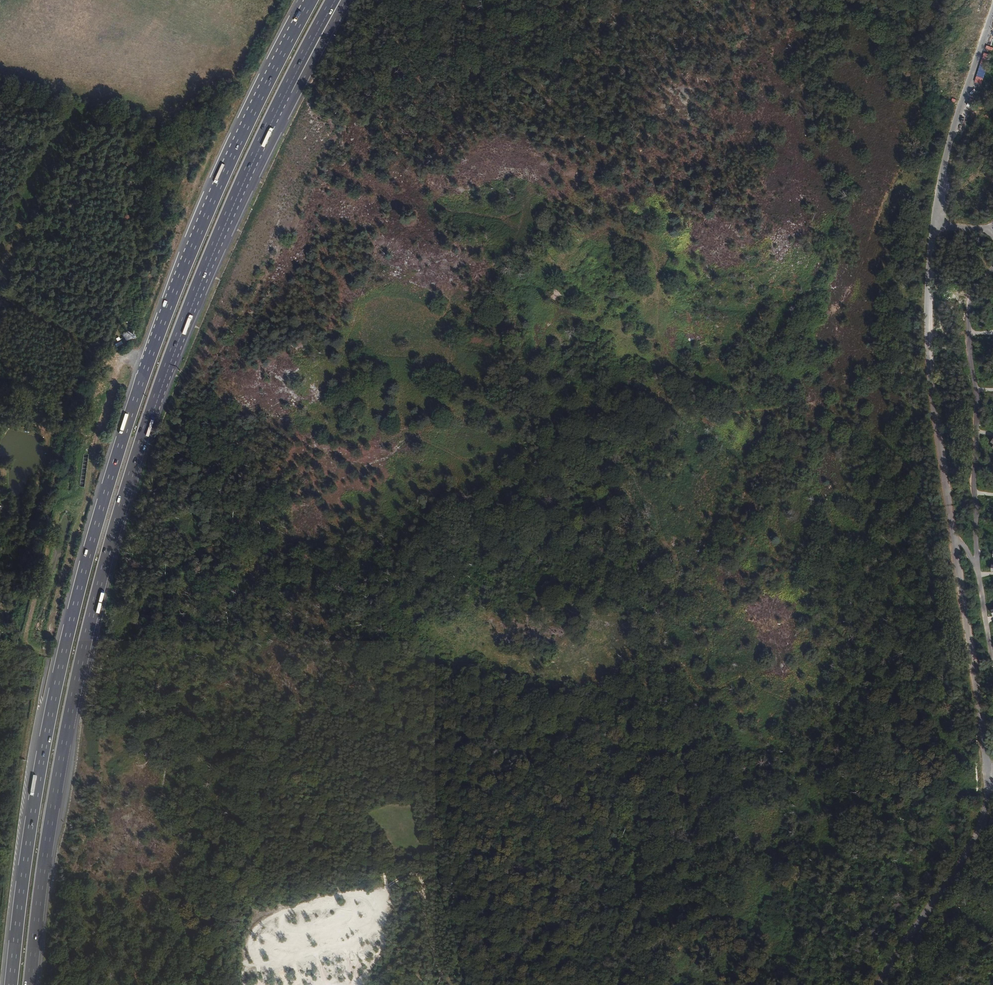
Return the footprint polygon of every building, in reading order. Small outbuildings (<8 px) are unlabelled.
[(984,51),(981,63),(987,65),(990,53),(984,51)]
